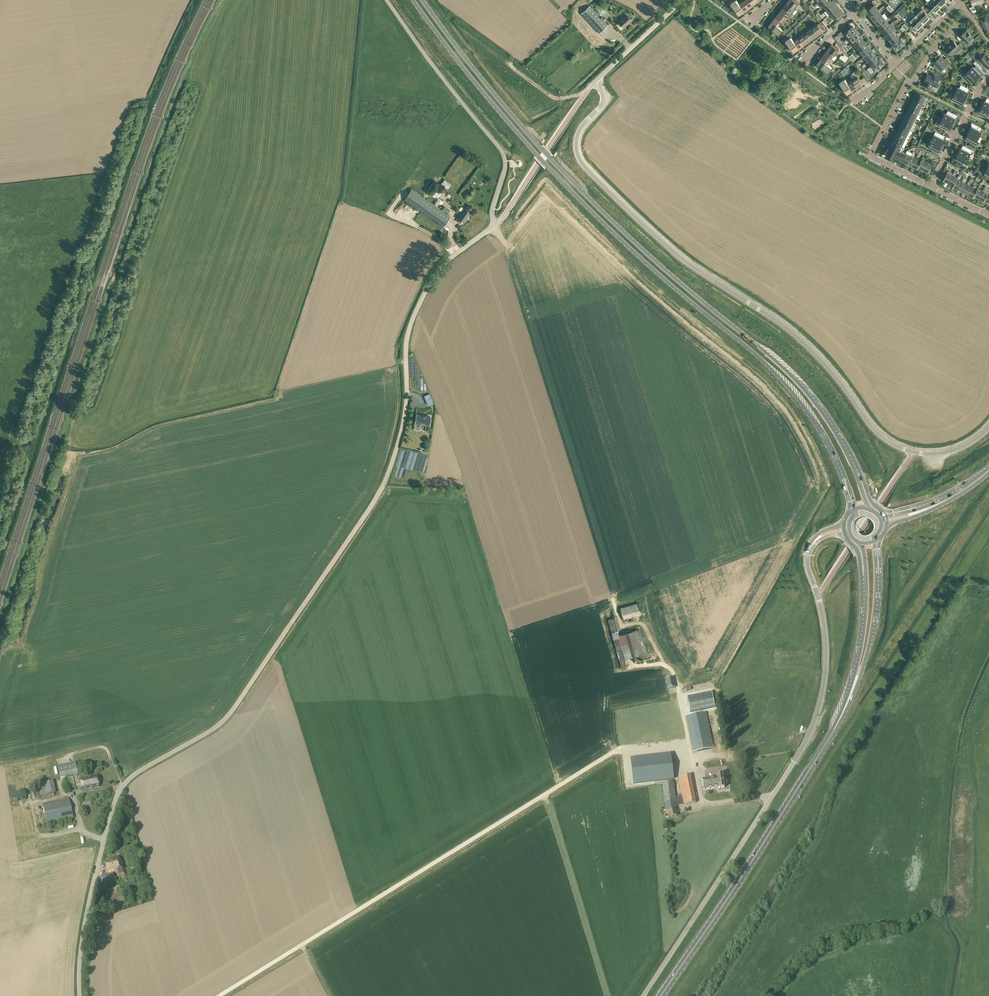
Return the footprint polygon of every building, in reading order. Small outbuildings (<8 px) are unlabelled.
[(736,10),(741,6),(739,4),(737,0),(736,0),(731,3),(736,10)] [(745,11),(749,7),(744,0),(739,4),(741,6),(745,11)] [(787,2),(796,9),(800,4),(795,0),(788,0),(787,2)] [(823,5),(827,10),(835,3),(834,2),(833,3),(830,0),(823,5)] [(935,0),(932,0),(927,5),(934,12),(938,8),(939,9),(941,7),(935,0)] [(787,2),(783,6),(792,13),(796,9),(787,2)] [(835,3),(827,10),(830,14),(839,7),(835,3)] [(981,9),(979,3),(973,6),(975,12),(981,9)] [(581,13),(599,33),(608,25),(590,5),(581,13)] [(866,11),(870,16),(878,10),(874,5),(872,7),(871,5),(868,7),(869,9),(866,11)] [(739,15),(745,11),(741,6),(736,10),(739,15)] [(783,6),(780,11),(787,17),(786,17),(788,18),(789,18),(792,13),(783,6)] [(839,7),(830,14),(834,19),(837,17),(838,19),(840,16),(839,15),(843,13),(839,7)] [(922,9),(916,15),(924,24),(926,21),(930,17),(922,9)] [(878,10),(870,16),(874,21),(882,15),(878,10)] [(787,17),(780,11),(776,16),(783,21),(786,17),(787,17)] [(619,21),(624,27),(632,20),(627,14),(619,21)] [(882,15),(874,21),(878,26),(886,19),(882,15)] [(924,24),(916,15),(910,21),(912,24),(910,26),(915,32),(921,25),(922,26),(924,24)] [(783,21),(776,16),(772,20),(776,24),(779,26),(783,21)] [(886,19),(878,26),(882,30),(889,24),(886,19)] [(776,24),(772,20),(768,25),(772,29),(776,24)] [(812,25),(818,34),(823,30),(818,23),(813,27),(812,25)] [(783,29),(779,26),(776,24),(772,29),(779,34),(783,29)] [(889,24),(882,30),(886,35),(893,29),(889,24)] [(812,25),(807,28),(814,38),(818,34),(812,25)] [(845,32),(849,37),(857,31),(853,26),(850,28),(849,27),(846,29),(847,30),(845,32)] [(809,41),(814,38),(807,28),(802,32),(803,34),(809,41)] [(893,29),(886,35),(889,40),(897,33),(893,29)] [(965,30),(964,30),(962,33),(961,35),(964,38),(961,41),(967,47),(970,44),(967,42),(973,36),(966,30),(965,31),(965,30)] [(857,31),(849,37),(853,41),(861,35),(857,31)] [(897,33),(889,40),(893,44),(892,44),(893,45),(901,38),(897,33)] [(804,45),(809,41),(803,34),(799,37),(804,45)] [(840,44),(843,42),(837,35),(835,37),(840,44)] [(861,35),(853,41),(857,46),(864,40),(861,35)] [(786,41),(791,48),(796,44),(794,41),(791,37),(786,41)] [(804,45),(799,37),(794,41),(796,44),(799,48),(804,45)] [(901,38),(893,45),(897,49),(905,43),(901,38)] [(864,40),(857,46),(860,51),(868,45),(864,40)] [(949,47),(946,49),(951,54),(956,49),(958,52),(963,47),(960,43),(957,45),(954,41),(951,44),(951,45),(949,46),(949,47)] [(794,52),(799,48),(796,44),(791,48),(794,52)] [(831,44),(828,49),(835,54),(839,49),(831,44)] [(868,45),(860,51),(864,55),(862,56),(863,57),(872,49),(868,45)] [(828,49),(824,53),(831,59),(835,54),(828,49)] [(872,49),(863,57),(866,61),(876,54),(872,49)] [(820,58),(825,61),(828,64),(831,59),(824,53),(820,58)] [(976,60),(980,65),(982,62),(987,68),(988,66),(988,56),(985,53),(979,59),(978,58),(976,60)] [(876,54),(866,61),(868,60),(871,65),(879,59),(876,54)] [(944,59),(941,56),(934,62),(935,63),(933,67),(942,71),(944,66),(946,68),(951,63),(946,57),(944,59)] [(825,61),(820,58),(817,63),(821,66),(825,61)] [(879,59),(871,65),(875,70),(877,68),(878,70),(881,68),(880,67),(884,63),(880,58),(879,59)] [(828,64),(825,61),(821,66),(828,72),(832,67),(828,64)] [(978,72),(981,69),(976,65),(974,67),(973,66),(969,70),(977,79),(980,77),(979,76),(981,74),(978,72)] [(975,82),(977,79),(969,70),(965,73),(963,71),(961,73),(961,75),(968,82),(970,80),(972,82),(974,81),(975,82)] [(926,78),(927,78),(923,86),(930,89),(933,83),(936,85),(936,84),(939,85),(943,78),(934,74),(932,77),(928,74),(926,78)] [(853,80),(857,87),(863,84),(857,75),(851,78),(852,80),(853,80)] [(844,90),(850,86),(848,83),(845,79),(840,82),(844,90)] [(852,91),(857,87),(853,80),(852,80),(848,83),(850,86),(852,91)] [(955,92),(953,90),(952,90),(967,98),(968,94),(967,94),(968,92),(965,90),(966,87),(961,85),(960,87),(958,87),(955,92)] [(965,101),(967,98),(952,90),(950,96),(954,98),(953,101),(958,103),(960,101),(963,102),(964,100),(965,101)] [(924,107),(922,106),(926,98),(923,96),(923,95),(917,92),(915,96),(916,96),(915,99),(914,98),(912,101),(924,107)] [(988,109),(988,99),(988,102),(985,100),(984,102),(982,102),(981,105),(988,109)] [(920,115),(918,114),(922,106),(924,107),(912,101),(911,104),(912,105),(911,107),(909,107),(908,109),(920,115)] [(981,105),(979,108),(981,108),(980,110),(982,112),(981,115),(987,118),(988,115),(988,109),(981,105)] [(916,123),(914,122),(918,114),(920,115),(908,109),(907,112),(908,112),(907,115),(906,114),(904,117),(916,123)] [(953,113),(948,110),(947,113),(945,112),(942,118),(954,123),(955,120),(954,120),(955,118),(952,116),(953,113)] [(912,131),(910,130),(914,122),(916,123),(904,117),(902,120),(904,121),(901,126),(900,125),(912,131)] [(952,127),(954,123),(942,118),(940,123),(941,124),(940,126),(945,129),(947,126),(950,128),(951,126),(952,127)] [(896,133),(908,139),(906,138),(908,133),(911,134),(912,132),(912,131),(900,125),(899,128),(900,128),(899,131),(897,130),(896,133)] [(968,131),(979,136),(982,131),(980,130),(982,128),(976,125),(975,128),(972,126),(971,128),(969,127),(968,131)] [(977,141),(979,136),(968,131),(966,134),(967,134),(966,136),(969,138),(968,141),(978,146),(980,142),(977,141)] [(941,138),(943,135),(937,132),(936,135),(934,134),(931,139),(943,145),(944,142),(943,141),(944,139),(941,138)] [(892,141),(904,148),(904,147),(902,146),(906,138),(908,140),(908,139),(896,133),(894,136),(895,137),(894,139),(893,139),(892,141)] [(941,148),(943,145),(931,139),(929,144),(930,145),(929,148),(935,151),(936,148),(939,149),(940,147),(941,148)] [(904,148),(892,141),(889,147),(890,148),(886,155),(893,158),(894,158),(901,162),(902,160),(906,153),(900,150),(902,147),(904,148)] [(957,152),(968,158),(971,153),(972,150),(969,148),(965,146),(964,149),(961,147),(960,150),(958,149),(957,152)] [(966,163),(968,158),(957,152),(955,155),(957,156),(956,158),(959,159),(957,162),(963,165),(964,162),(966,163)] [(906,153),(902,160),(905,162),(904,162),(907,164),(911,155),(906,153)] [(911,155),(907,164),(907,163),(910,164),(909,165),(912,166),(916,158),(911,155)] [(916,158),(912,166),(915,167),(914,168),(917,169),(922,159),(921,160),(916,158)] [(922,159),(917,169),(918,167),(921,168),(920,169),(923,170),(927,162),(922,159)] [(927,162),(923,170),(923,169),(926,171),(925,171),(928,173),(932,164),(927,162)] [(948,171),(943,180),(946,182),(946,181),(949,182),(948,183),(953,173),(948,171)] [(953,173),(948,183),(951,184),(954,185),(953,187),(957,177),(953,175),(953,173)] [(957,177),(953,187),(955,188),(956,187),(958,189),(962,181),(957,179),(958,177),(957,177)] [(441,185),(448,190),(450,187),(449,187),(451,184),(446,179),(444,182),(443,182),(441,185)] [(962,181),(958,189),(960,191),(961,190),(963,191),(963,192),(967,184),(962,181)] [(428,190),(431,192),(437,184),(434,182),(428,190)] [(967,184),(963,192),(965,193),(966,193),(968,194),(968,195),(972,186),(967,184)] [(972,186),(968,195),(970,196),(971,195),(973,196),(978,188),(978,187),(977,189),(972,186)] [(404,199),(443,227),(451,216),(412,188),(404,199)] [(978,188),(973,196),(974,196),(974,195),(977,196),(976,197),(979,198),(984,189),(983,189),(983,190),(978,188)] [(984,189),(979,198),(982,199),(981,200),(984,201),(988,191),(984,189)] [(458,217),(465,221),(471,212),(465,208),(458,217)] [(429,424),(430,416),(426,415),(423,415),(417,414),(416,422),(420,423),(420,424),(425,425),(426,424),(429,424)] [(620,607),(623,619),(642,614),(638,602),(620,607)] [(607,620),(621,667),(627,666),(625,659),(632,657),(634,663),(648,659),(640,630),(638,631),(636,626),(619,631),(615,617),(607,620)] [(675,688),(673,678),(665,679),(667,689),(675,688)] [(715,707),(712,692),(687,697),(690,712),(715,707)] [(685,716),(693,753),(713,749),(710,735),(713,735),(712,732),(710,732),(706,712),(685,716)] [(670,755),(630,760),(634,784),(673,779),(670,755)] [(59,764),(61,776),(79,773),(77,761),(59,764)] [(80,779),(83,791),(100,787),(97,775),(80,779)] [(668,817),(676,816),(675,811),(677,811),(676,806),(684,805),(696,803),(690,775),(678,778),(682,796),(675,797),(674,783),(663,784),(666,812),(665,812),(666,817),(668,817)] [(718,788),(717,776),(717,775),(711,776),(711,778),(702,780),(703,790),(718,788)] [(717,776),(718,788),(719,789),(724,789),(723,784),(726,784),(726,779),(722,779),(721,775),(717,776)] [(38,785),(40,796),(56,793),(53,781),(38,785)] [(42,804),(47,824),(73,818),(69,798),(42,804)] [(104,861),(108,873),(115,870),(116,873),(117,873),(118,876),(124,874),(118,856),(104,861)] [(100,876),(103,885),(115,881),(113,872),(100,876)] [(106,897),(111,912),(130,906),(129,901),(125,902),(122,892),(106,897)]
